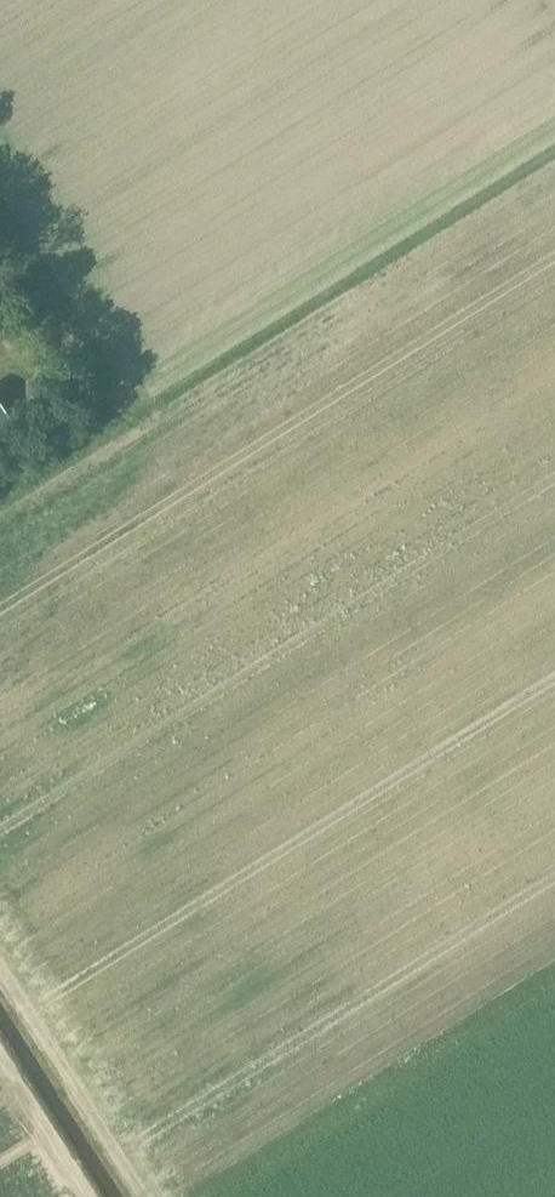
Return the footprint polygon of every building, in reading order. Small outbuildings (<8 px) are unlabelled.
[(12,419),(0,400),(0,427),(12,419)]
